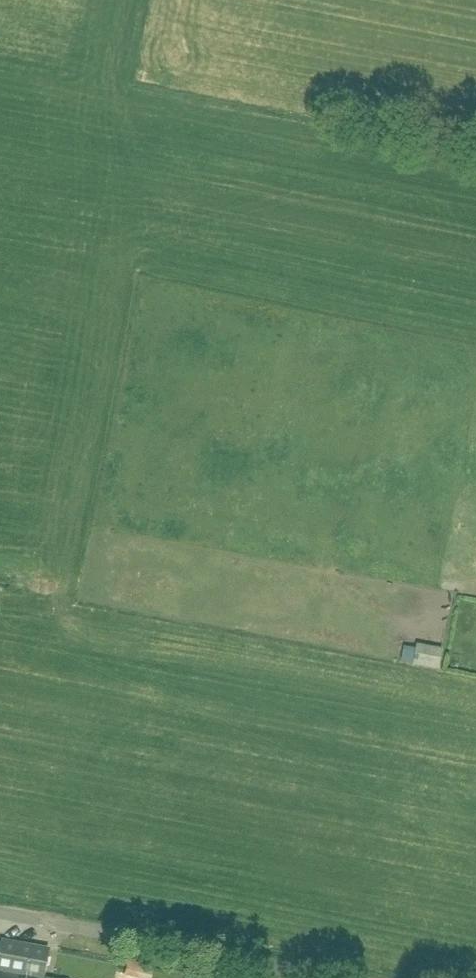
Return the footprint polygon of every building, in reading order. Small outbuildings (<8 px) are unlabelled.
[(418,645),(415,660),(440,664),(443,650),(418,645)] [(0,951),(0,977),(43,977),(48,949),(2,941),(0,951)]
